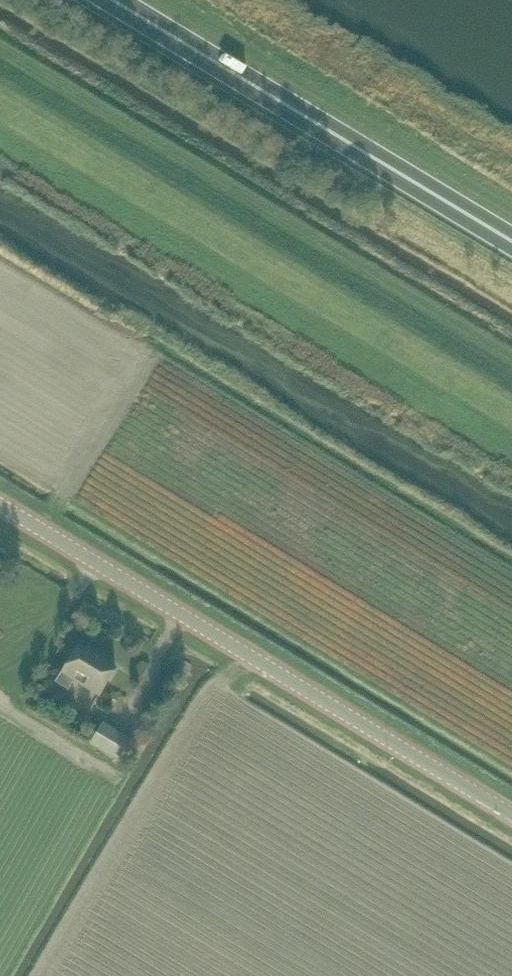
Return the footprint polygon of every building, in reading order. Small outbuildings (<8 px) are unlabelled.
[(94,655),(97,651),(82,641),(57,683),(69,690),(74,682),(99,697),(117,668),(94,655)] [(120,761),(133,739),(104,722),(91,744),(120,761)]
